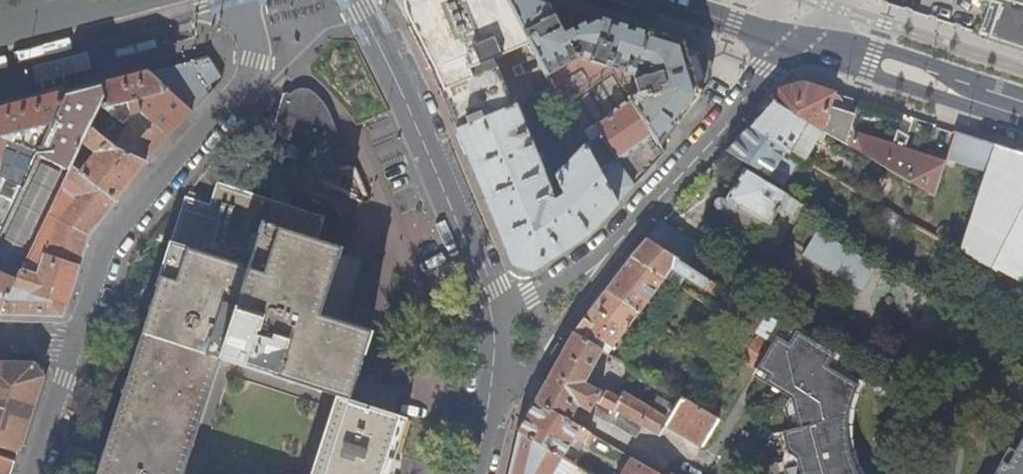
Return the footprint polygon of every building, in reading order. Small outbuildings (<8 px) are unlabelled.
[(432,70),(464,53),(440,0),(412,0),(405,5),(432,70)] [(498,59),(533,44),(509,0),(487,11),(452,27),(464,53),(431,69),(432,70),(445,102),(457,130),(461,128),(517,104),(498,59)] [(452,27),(487,11),(509,0),(510,0),(440,0),(452,27)] [(708,51),(551,0),(510,0),(509,0),(533,44),(556,88),(565,105),(614,71),(653,136),(659,144),(714,76),(708,51)] [(1017,0),(993,0),(1000,3),(990,38),(1022,48),(1022,2),(1017,0)] [(209,58),(151,73),(193,111),(221,80),(221,79),(209,58)] [(641,179),(666,152),(659,144),(653,136),(614,71),(565,105),(571,115),(577,128),(584,140),(586,144),(618,203),(641,179)] [(104,85),(107,95),(101,106),(128,128),(117,146),(116,148),(147,161),(193,111),(151,73),(104,85)] [(852,127),(856,115),(850,113),(854,99),(821,88),(805,82),(779,89),(771,100),(810,123),(823,131),(936,198),(947,163),(906,150),(910,137),(897,133),(893,146),(857,135),(852,127)] [(1,314),(73,165),(83,143),(91,127),(101,106),(107,95),(104,85),(67,95),(0,241),(0,314),(1,314)] [(308,85),(276,112),(308,150),(340,123),(308,85)] [(67,95),(26,105),(0,112),(0,241),(67,95)] [(806,159),(809,154),(803,150),(806,145),(799,141),(810,123),(771,100),(762,110),(749,125),(801,156),(806,159)] [(524,108),(522,103),(517,104),(461,128),(457,130),(471,164),(486,197),(544,172),(534,147),(518,111),(524,108)] [(91,127),(117,146),(128,128),(101,106),(91,127)] [(557,124),(562,135),(577,128),(571,115),(558,121),(557,124)] [(803,150),(809,154),(823,131),(810,123),(799,141),(806,145),(803,150)] [(798,161),(801,156),(749,125),(738,136),(726,150),(770,177),(779,162),(786,166),(792,157),(798,161)] [(95,153),(81,171),(116,201),(147,161),(116,148),(117,146),(91,127),(83,143),(95,153)] [(570,147),(584,140),(577,128),(562,135),(566,145),(570,147)] [(948,160),(985,171),(994,144),(957,132),(948,160)] [(95,153),(83,143),(73,165),(81,171),(95,153)] [(552,191),(544,172),(486,197),(499,228),(514,265),(533,270),(589,234),(618,203),(586,144),(556,176),(563,194),(556,198),(551,196),(552,191)] [(994,144),(985,171),(960,253),(997,275),(998,272),(1022,285),(1022,154),(994,144)] [(783,185),(798,161),(792,157),(786,166),(779,162),(770,177),(783,185)] [(88,238),(116,201),(81,171),(73,165),(1,314),(63,316),(88,238)] [(744,168),(726,196),(730,199),(721,212),(755,233),(763,220),(768,223),(780,206),(793,214),(802,201),(744,168)] [(97,473),(185,473),(223,359),(299,383),(336,396),(349,400),(371,333),(358,328),(361,322),(352,320),(343,317),(341,323),(320,316),(342,249),(324,243),(330,225),(324,224),(327,217),(218,183),(210,206),(195,201),(197,197),(189,194),(188,199),(185,199),(97,473)] [(700,246),(662,220),(646,238),(696,270),(704,258),(696,252),(700,246)] [(816,230),(801,256),(861,291),(876,266),(816,230)] [(737,306),(742,299),(696,270),(646,238),(640,246),(631,255),(666,277),(672,269),(706,290),(707,288),(737,306)] [(953,265),(990,287),(997,275),(960,253),(953,265)] [(640,310),(666,277),(631,255),(619,271),(606,289),(640,310)] [(607,352),(640,310),(606,289),(589,312),(574,332),(603,350),(607,352)] [(739,318),(761,329),(770,310),(749,299),(739,318)] [(704,445),(720,420),(710,414),(683,398),(669,419),(661,414),(668,404),(658,398),(651,408),(624,392),(621,398),(608,390),(606,394),(584,382),(603,350),(574,332),(555,366),(536,401),(569,420),(578,404),(635,437),(642,426),(659,437),(667,424),(704,445)] [(825,365),(830,356),(792,334),(788,341),(776,334),(770,344),(756,367),(847,422),(847,421),(848,415),(848,408),(849,402),(852,394),(854,388),(856,383),(825,365)] [(742,360),(743,360),(756,368),(756,367),(770,344),(758,336),(742,360)] [(336,396),(299,383),(223,359),(185,473),(312,473),(336,396)] [(20,452),(45,376),(36,364),(0,363),(0,446),(20,452)] [(847,426),(847,422),(756,367),(756,368),(753,373),(791,396),(786,405),(790,424),(783,426),(786,438),(794,424),(855,460),(855,459),(853,454),(850,446),(848,433),(847,426)] [(401,417),(349,400),(336,396),(312,473),(382,473),(401,417)] [(591,443),(596,436),(569,420),(536,401),(529,414),(520,430),(563,456),(571,443),(581,449),(586,440),(591,443)] [(861,471),(857,464),(855,460),(794,424),(786,438),(788,447),(796,451),(800,465),(794,473),(863,473),(861,471)] [(563,456),(520,430),(513,461),(510,473),(552,473),(563,456)] [(1022,433),(1011,453),(1005,450),(992,473),(1022,473),(1022,434),(1022,433)] [(20,452),(0,446),(0,473),(13,473),(20,452)] [(631,457),(621,473),(661,473),(631,457)]
